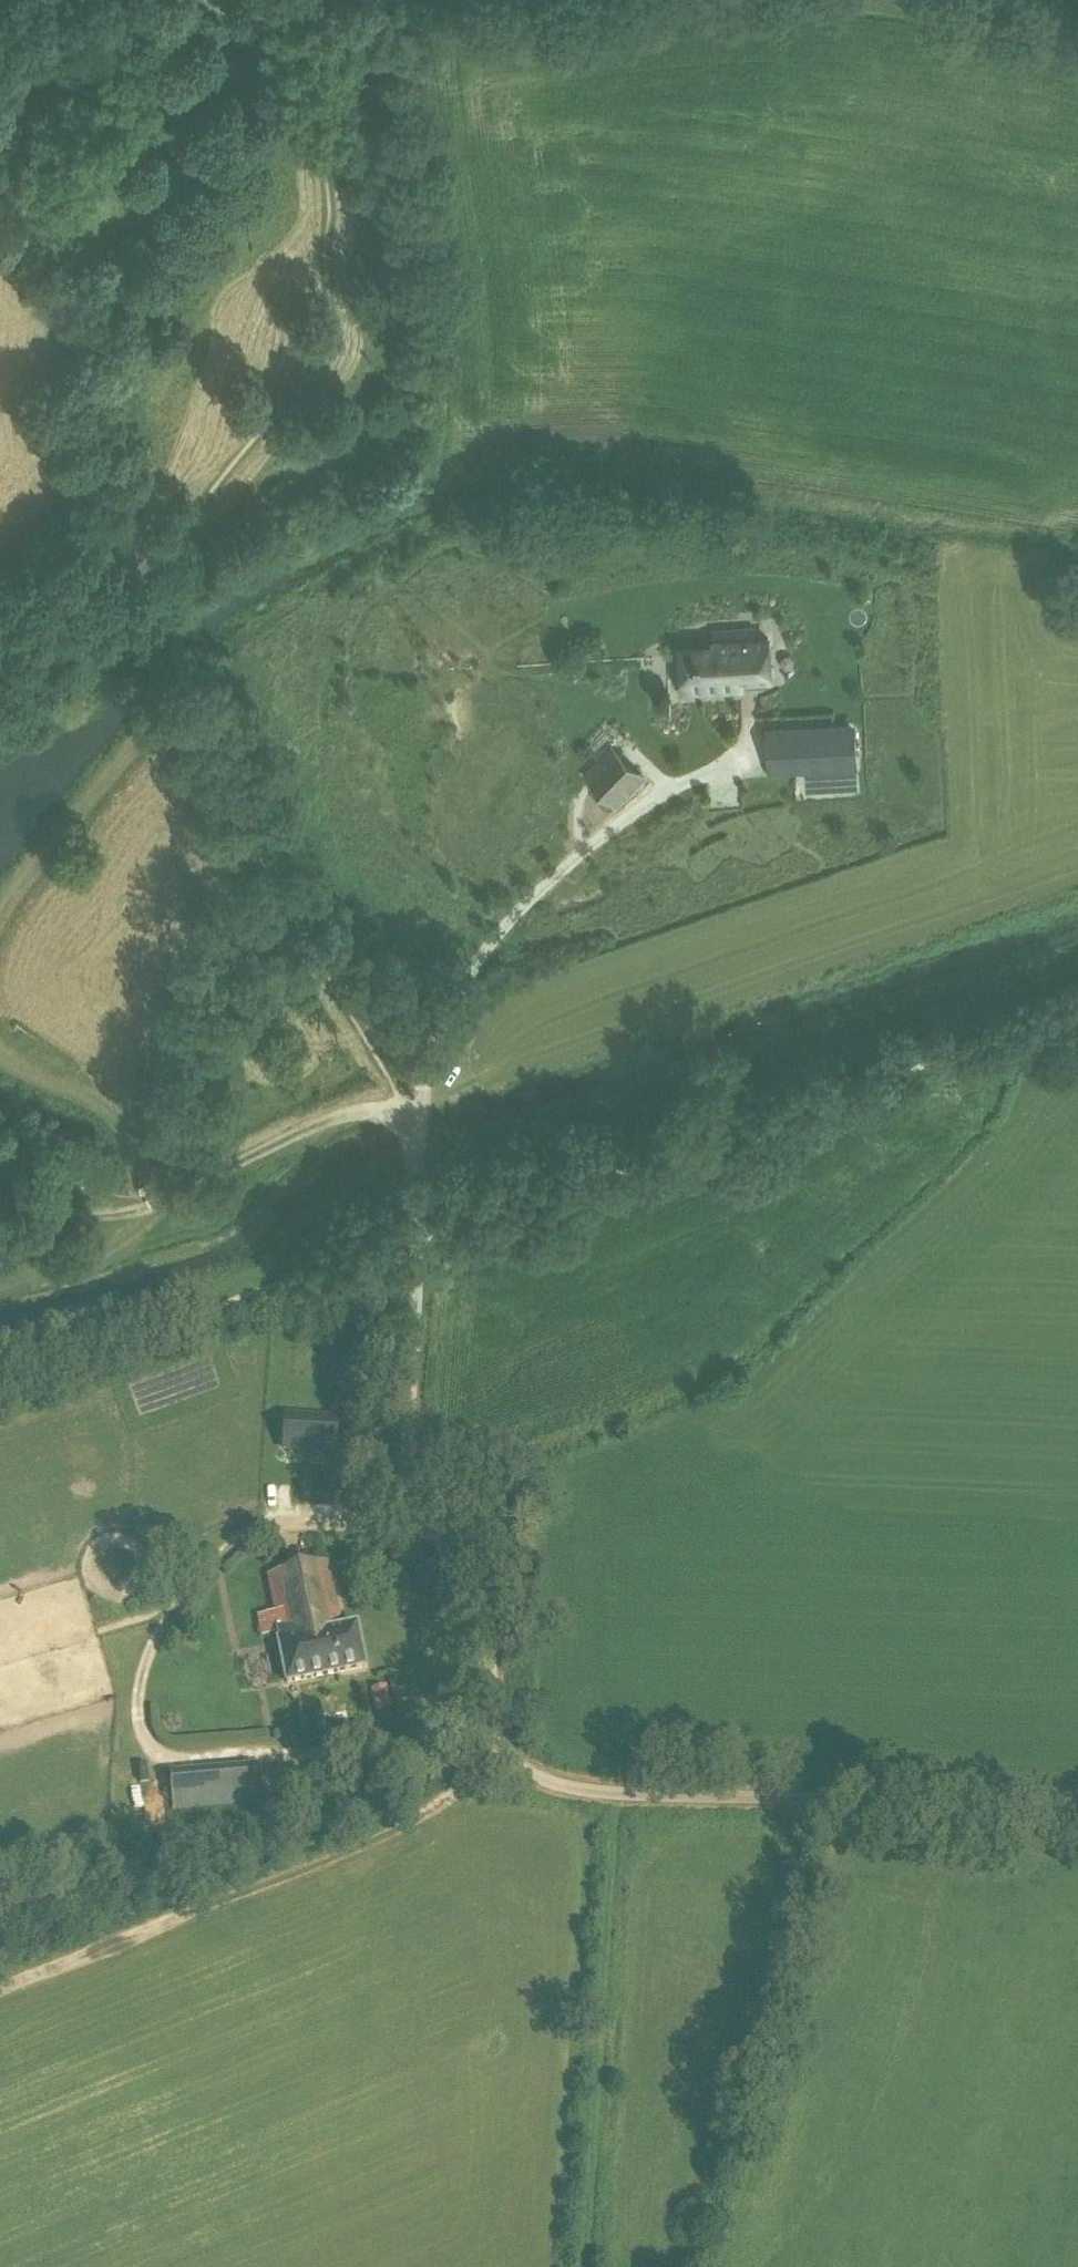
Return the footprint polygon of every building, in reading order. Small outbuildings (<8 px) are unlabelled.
[(769,637),(757,638),(740,639),(740,628),(714,630),(715,644),(681,646),(683,692),(743,688),(743,678),(771,677),(769,637)] [(801,720),(803,755),(855,753),(853,717),(818,719),(801,720)] [(608,768),(627,795),(654,776),(635,749),(608,768)] [(333,1451),(335,1419),(285,1416),(283,1448),(333,1451)] [(260,1637),(276,1634),(285,1680),(362,1665),(354,1625),(340,1628),(327,1563),(267,1575),(275,1613),(256,1616),(260,1637)] [(172,1813),(262,1805),(259,1766),(168,1773),(172,1813)] [(296,1787),(314,1785),(315,1785),(313,1771),(295,1773),(296,1787)]
